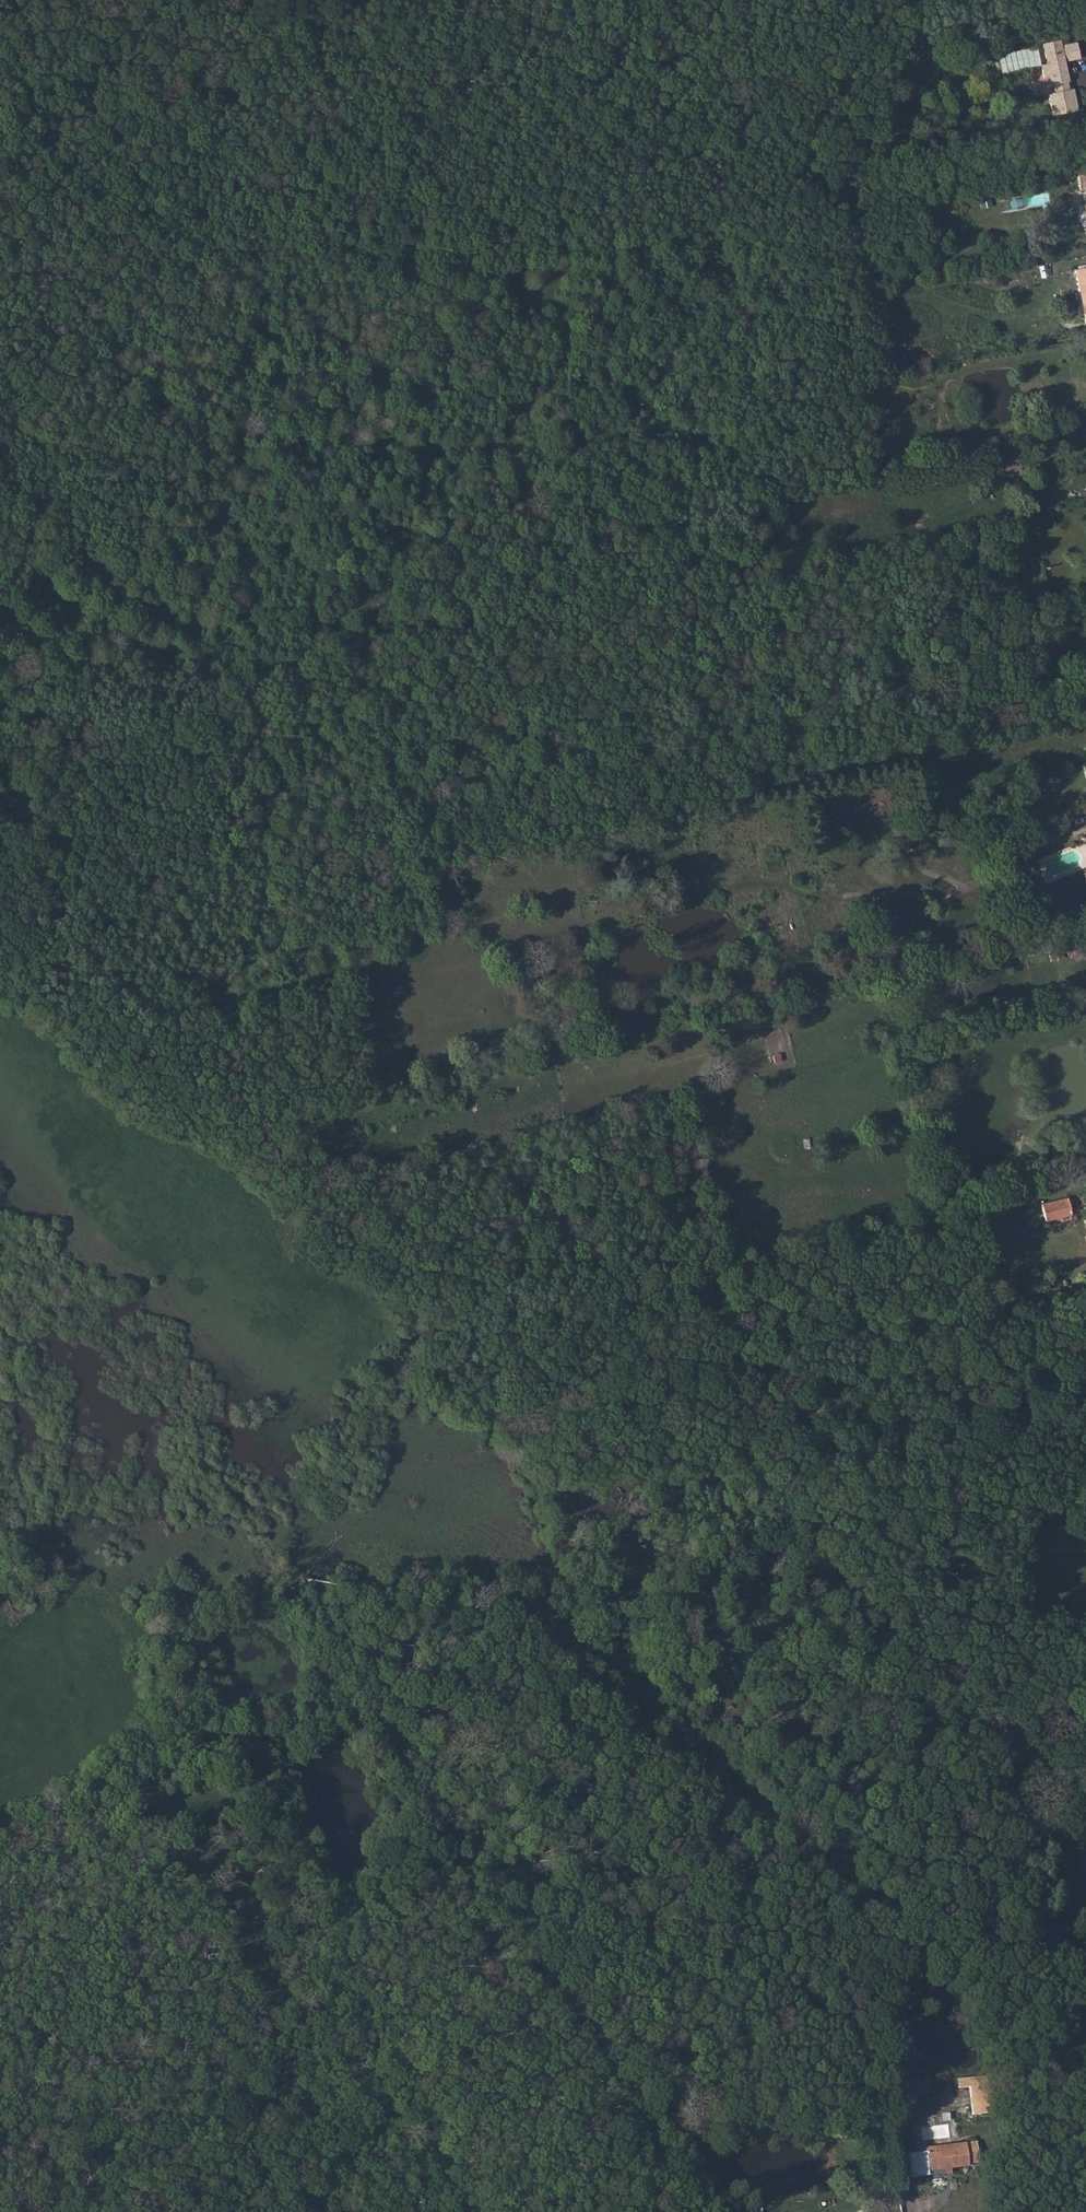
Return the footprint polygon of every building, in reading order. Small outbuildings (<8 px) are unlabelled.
[(916,15),(937,11),(935,1),(914,4),(916,15)] [(1047,119),(1071,114),(1067,93),(1062,94),(1060,85),(1062,85),(1059,65),(1077,62),(1073,46),(1058,49),(1057,44),(1040,47),(1043,66),(1038,67),(1041,81),(1046,81),(1047,88),(1050,88),(1052,97),(1043,98),(1047,119)] [(1033,49),(994,57),(998,76),(1037,68),(1033,49)] [(1070,177),(1073,193),(1081,192),(1085,207),(1085,174),(1070,177)] [(814,195),(822,193),(820,185),(812,187),(814,195)] [(475,357),(478,368),(489,365),(487,355),(475,357)] [(1049,961),(1062,958),(1060,947),(1046,950),(1049,961)] [(1069,950),(1072,960),(1079,959),(1076,949),(1069,950)] [(1065,962),(1072,960),(1069,950),(1063,952),(1065,962)] [(736,1190),(734,1183),(727,1184),(728,1192),(736,1190)] [(1057,1222),(1053,1204),(1027,1211),(1031,1228),(1057,1222)] [(943,2079),(952,2076),(969,2069),(965,2059),(939,2068),(943,2079)] [(969,2069),(952,2076),(960,2101),(984,2093),(979,2080),(974,2081),(969,2069)] [(969,2162),(980,2160),(977,2141),(926,2148),(926,2152),(908,2155),(911,2178),(928,2176),(928,2171),(969,2166),(969,2162)]
